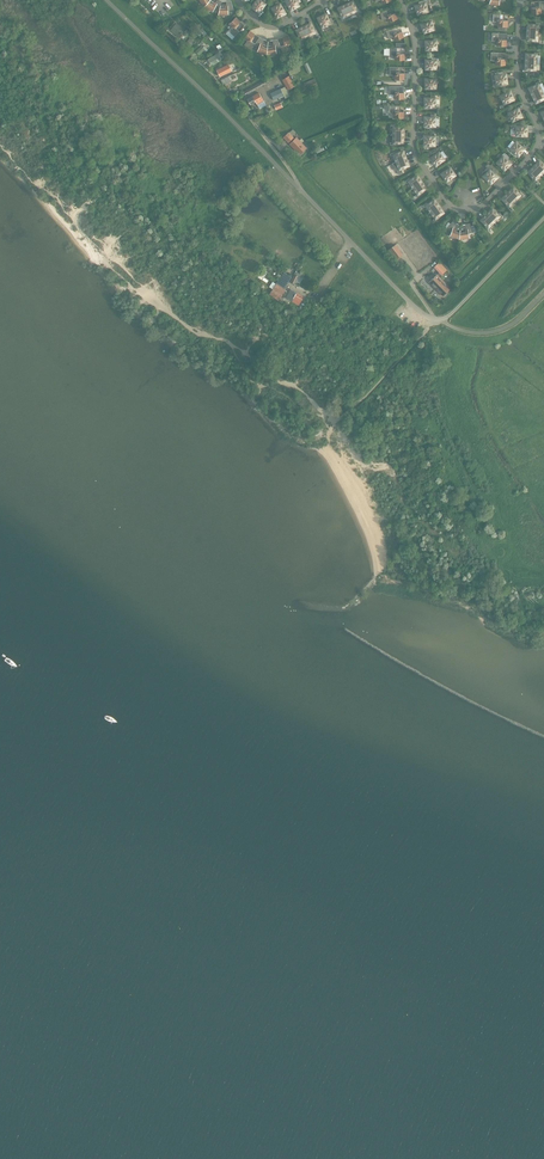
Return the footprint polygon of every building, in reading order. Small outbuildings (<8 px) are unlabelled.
[(204,7),(213,12),(215,8),(219,10),(220,8),(222,1),(221,0),(217,0),(215,4),(214,4),(213,5),(209,2),(204,7)] [(219,10),(218,15),(229,14),(229,10),(234,10),(231,0),(226,1),(226,7),(225,7),(225,8),(220,8),(219,10)] [(252,7),(259,12),(265,4),(260,0),(257,0),(252,7)] [(286,1),(291,10),(299,6),(296,0),(288,0),(286,1)] [(416,6),(418,14),(428,11),(427,10),(431,9),(428,0),(423,0),(418,2),(419,5),(416,6)] [(531,2),(531,14),(541,13),(541,10),(543,9),(543,1),(531,2)] [(353,2),(346,5),(350,14),(357,11),(358,13),(360,12),(358,8),(356,9),(353,2)] [(280,4),(273,8),(277,17),(285,13),(280,4)] [(346,5),(339,8),(342,15),(340,16),(342,21),(345,19),(343,17),(350,14),(346,5)] [(394,7),(380,12),(382,20),(387,18),(388,22),(398,19),(394,7)] [(493,13),(493,22),(498,22),(498,26),(498,29),(505,30),(505,26),(507,26),(508,14),(493,13)] [(326,14),(318,18),(322,27),(330,24),(331,26),(334,24),(331,17),(328,19),(326,14)] [(232,27),(229,31),(235,36),(237,34),(239,31),(236,28),(237,27),(237,26),(240,21),(236,17),(229,24),(232,27)] [(431,21),(422,24),(424,32),(434,29),(431,21)] [(175,22),(170,27),(172,29),(171,30),(179,37),(185,31),(175,22)] [(528,24),(528,32),(537,33),(538,25),(541,25),(541,23),(536,23),(536,25),(528,24)] [(311,24),(304,27),(308,36),(314,33),(316,35),(318,34),(316,30),(314,31),(311,24)] [(400,26),(386,30),(389,38),(393,37),(395,40),(404,37),(400,26)] [(304,27),(297,30),(300,38),(298,38),(300,43),(302,42),(301,39),(308,36),(304,27)] [(250,30),(244,38),(248,41),(245,45),(251,50),(254,45),(255,44),(251,41),(253,39),(252,39),(255,34),(250,30)] [(528,32),(527,40),(535,40),(535,42),(540,43),(540,40),(537,40),(537,33),(528,32)] [(492,33),(492,41),(497,41),(497,45),(510,46),(510,42),(507,42),(507,34),(492,33)] [(284,45),(280,47),(281,48),(283,53),(291,50),(289,45),(292,43),(288,34),(282,37),(285,42),(283,42),(284,45)] [(255,44),(254,45),(259,47),(257,51),(267,55),(267,48),(262,46),(263,45),(262,45),(264,39),(260,37),(255,44)] [(190,38),(186,42),(188,44),(191,47),(194,43),(190,38)] [(267,48),(267,55),(277,53),(276,49),(281,48),(280,47),(277,39),(273,40),(274,46),(272,46),(273,47),(267,48)] [(436,41),(426,42),(427,50),(436,49),(436,41)] [(201,46),(195,51),(198,54),(199,55),(204,50),(205,52),(208,50),(204,46),(203,48),(201,46)] [(390,47),(390,56),(395,56),(395,60),(405,60),(405,48),(390,47)] [(212,60),(210,61),(212,65),(221,60),(217,53),(219,52),(218,50),(214,52),(216,55),(211,58),(212,60)] [(491,52),(491,60),(496,61),(495,65),(503,65),(503,68),(508,68),(509,62),(506,62),(506,53),(491,52)] [(526,54),(526,62),(536,63),(536,55),(539,55),(539,53),(535,52),(534,55),(526,54)] [(426,60),(426,69),(436,69),(436,60),(439,60),(439,57),(430,57),(430,60),(426,60)] [(526,62),(526,70),(533,70),(533,72),(538,72),(538,70),(535,70),(536,63),(526,62)] [(225,66),(217,70),(221,77),(232,70),(229,64),(227,65),(225,66)] [(298,67),(288,71),(290,75),(300,71),(298,67)] [(405,67),(390,67),(389,75),(395,75),(394,79),(404,79),(405,67)] [(503,72),(495,73),(496,76),(497,84),(507,83),(505,75),(503,75),(503,72)] [(288,76),(282,79),(288,89),(294,86),(291,80),(295,78),(293,74),(289,76),(288,76)] [(229,76),(221,80),(223,84),(224,84),(231,80),(229,76)] [(315,78),(304,83),(305,85),(307,84),(308,87),(310,86),(311,87),(317,85),(315,78)] [(426,79),(426,88),(436,88),(436,80),(426,79)] [(265,80),(245,91),(246,93),(247,93),(248,94),(267,83),(265,80)] [(537,85),(529,88),(533,95),(542,91),(538,84),(541,83),(540,81),(536,83),(537,85)] [(385,86),(385,94),(389,94),(389,98),(394,98),(404,99),(404,86),(399,86),(389,86),(385,86)] [(281,88),(271,93),(272,96),(274,100),(284,95),(281,88)] [(533,95),(536,102),(543,99),(543,101),(543,96),(542,91),(533,95)] [(259,92),(248,99),(251,104),(256,101),(260,108),(266,105),(259,92)] [(510,92),(501,96),(504,104),(513,99),(510,92)] [(431,99),(425,98),(425,107),(435,107),(435,95),(431,95),(431,99)] [(384,105),(384,109),(389,109),(389,114),(394,114),(394,118),(404,118),(404,106),(384,105)] [(518,109),(509,113),(513,121),(522,117),(518,109)] [(425,118),(425,126),(435,126),(435,114),(431,114),(431,118),(425,118)] [(391,125),(391,127),(394,128),(393,135),(403,135),(403,127),(395,127),(396,125),(391,125)] [(517,127),(516,135),(526,135),(526,127),(517,127)] [(289,132),(283,137),(288,142),(294,137),(292,136),(296,132),(293,129),(289,133),(289,132)] [(393,142),(390,142),(390,145),(395,145),(395,143),(403,143),(403,135),(393,135),(393,142)] [(296,137),(290,144),(297,151),(298,150),(301,153),(307,148),(302,143),(304,141),(302,138),(299,140),(296,137)] [(425,137),(424,145),(434,145),(434,144),(438,144),(438,138),(435,138),(435,137),(434,137),(431,137),(425,137)] [(512,141),(508,146),(511,149),(518,155),(524,149),(516,142),(515,143),(512,141)] [(395,152),(390,154),(391,156),(394,155),(397,162),(406,158),(403,151),(396,154),(395,152)] [(441,151),(431,158),(436,165),(444,159),(446,158),(441,151)] [(503,157),(497,163),(504,169),(510,163),(507,160),(509,157),(504,153),(502,155),(503,157)] [(406,158),(393,164),(395,170),(397,170),(398,172),(402,170),(401,168),(409,166),(406,158)] [(534,167),(541,174),(543,171),(543,166),(539,161),(534,167)] [(487,168),(482,173),(484,176),(491,183),(497,177),(494,174),(497,172),(488,163),(485,166),(487,168)] [(534,167),(528,172),(534,178),(533,180),(536,183),(538,181),(536,179),(541,174),(534,167)] [(450,168),(442,174),(447,181),(455,175),(450,168)] [(409,179),(405,181),(407,183),(409,182),(413,188),(421,182),(417,176),(410,180),(409,179)] [(421,182),(413,188),(418,194),(415,195),(417,197),(421,195),(419,193),(426,188),(421,182)] [(513,188),(508,193),(515,200),(520,195),(522,197),(524,195),(520,192),(519,193),(513,188)] [(508,193),(502,199),(508,204),(506,206),(510,209),(512,207),(510,205),(515,200),(508,193)] [(427,203),(423,206),(424,208),(427,206),(431,212),(439,206),(434,200),(428,205),(427,203)] [(439,206),(431,212),(435,218),(433,220),(434,222),(438,219),(437,217),(443,213),(439,206)] [(492,209),(487,215),(494,221),(499,216),(501,218),(503,216),(499,213),(498,215),(492,209)] [(487,215),(481,220),(487,226),(485,227),(489,230),(491,229),(489,227),(494,221),(487,215)] [(451,231),(450,236),(459,239),(460,239),(461,225),(452,222),(447,230),(451,231)] [(461,225),(460,239),(469,237),(469,233),(474,232),(470,223),(461,225)] [(396,258),(402,254),(396,245),(389,249),(396,258)] [(429,282),(443,296),(451,288),(440,277),(444,272),(437,264),(434,267),(439,272),(429,282)] [(295,274),(291,282),(294,284),(300,273),(296,271),(294,274),(295,274)] [(279,281),(270,293),(279,299),(281,296),(284,298),(288,292),(285,291),(285,290),(284,289),(292,277),(285,272),(279,281)] [(291,289),(286,298),(292,301),(299,305),(303,297),(296,293),(291,289)]
